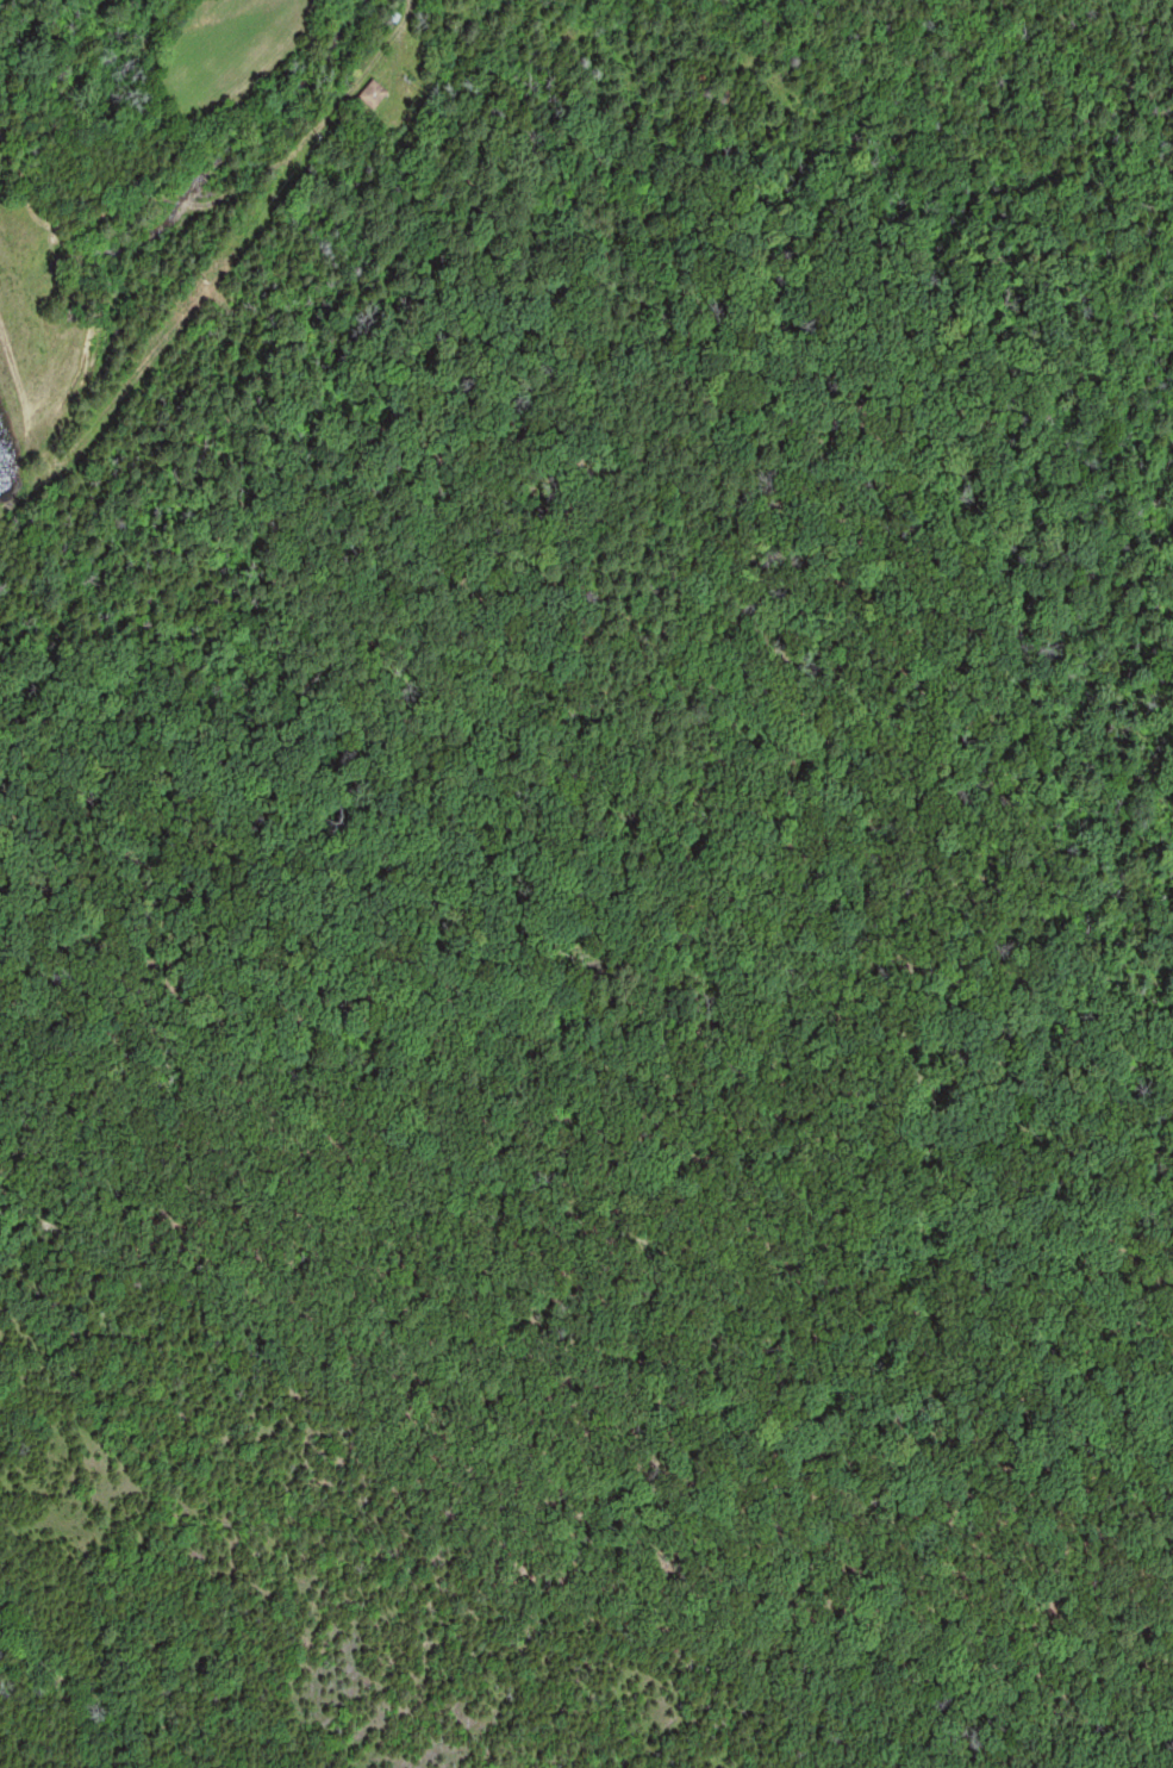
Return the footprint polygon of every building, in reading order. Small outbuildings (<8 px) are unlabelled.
[(354,96),(369,111),(385,95),(370,80),(354,96)]
